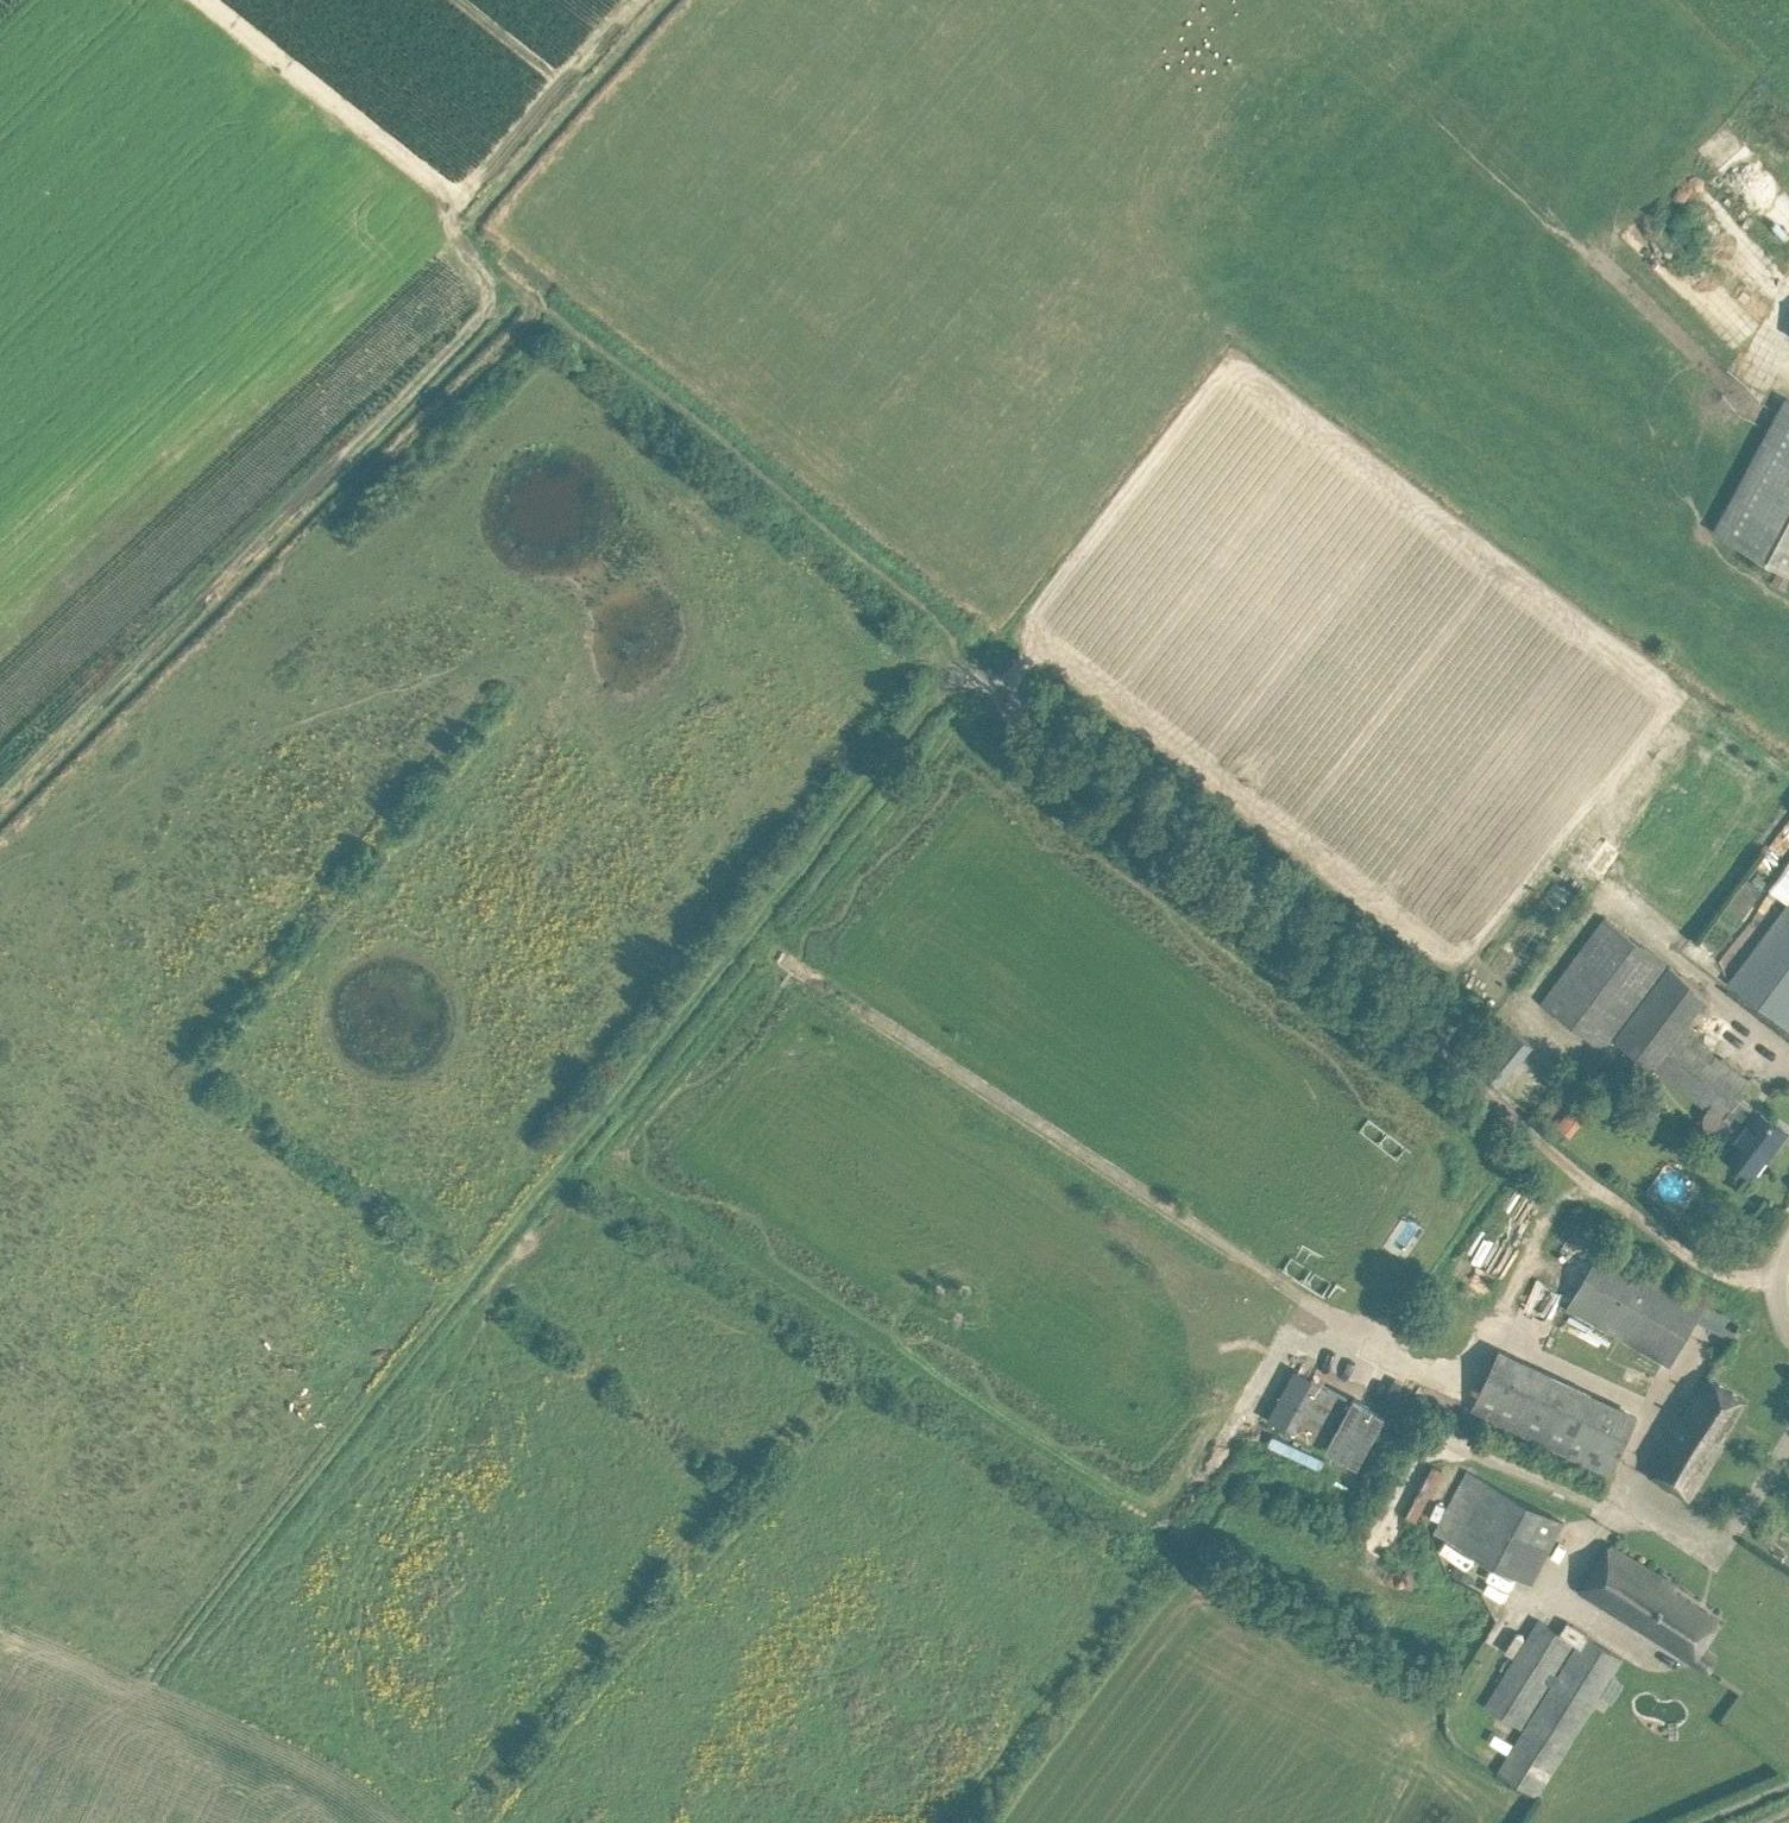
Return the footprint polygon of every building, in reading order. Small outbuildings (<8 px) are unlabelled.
[(1713,530),(1788,571),(1788,398),(1785,396),(1713,530)] [(1788,1026),(1788,902),(1729,981),(1788,1026)] [(1542,1001),(1602,1046),(1665,962),(1606,917),(1542,1001)] [(1614,1038),(1708,1108),(1704,1112),(1703,1118),(1705,1124),(1710,1127),(1715,1127),(1717,1126),(1722,1123),(1725,1118),(1742,1130),(1726,1152),(1753,1172),(1772,1147),(1774,1148),(1788,1130),(1741,1095),(1752,1081),(1692,1036),(1698,1029),(1687,1021),(1707,993),(1669,965),(1614,1038)] [(1498,1084),(1529,1040),(1504,1023),(1474,1067),(1498,1084)] [(1568,1233),(1538,1283),(1620,1333),(1619,1334),(1680,1371),(1709,1324),(1648,1287),(1647,1289),(1628,1277),(1632,1271),(1568,1233)] [(1681,1419),(1680,1418),(1647,1471),(1689,1498),(1726,1440),(1723,1439),(1747,1399),(1709,1376),(1681,1419)] [(1354,1394),(1349,1405),(1345,1403),(1348,1398),(1312,1379),(1286,1427),(1322,1446),(1342,1408),(1346,1410),(1326,1447),(1357,1464),(1386,1411),(1354,1394)] [(1482,1380),(1466,1419),(1612,1478),(1628,1440),(1482,1380)] [(1402,1512),(1413,1518),(1439,1471),(1428,1465),(1402,1512)] [(1435,1532),(1531,1582),(1564,1521),(1468,1470),(1435,1532)] [(1673,1587),(1676,1583),(1611,1543),(1580,1589),(1638,1625),(1638,1624),(1707,1669),(1717,1655),(1702,1645),(1720,1618),(1673,1587)] [(1583,1633),(1585,1631),(1567,1620),(1560,1631),(1539,1618),(1485,1705),(1520,1727),(1574,1640),(1578,1642),(1500,1772),(1538,1796),(1622,1656),(1583,1633)]
